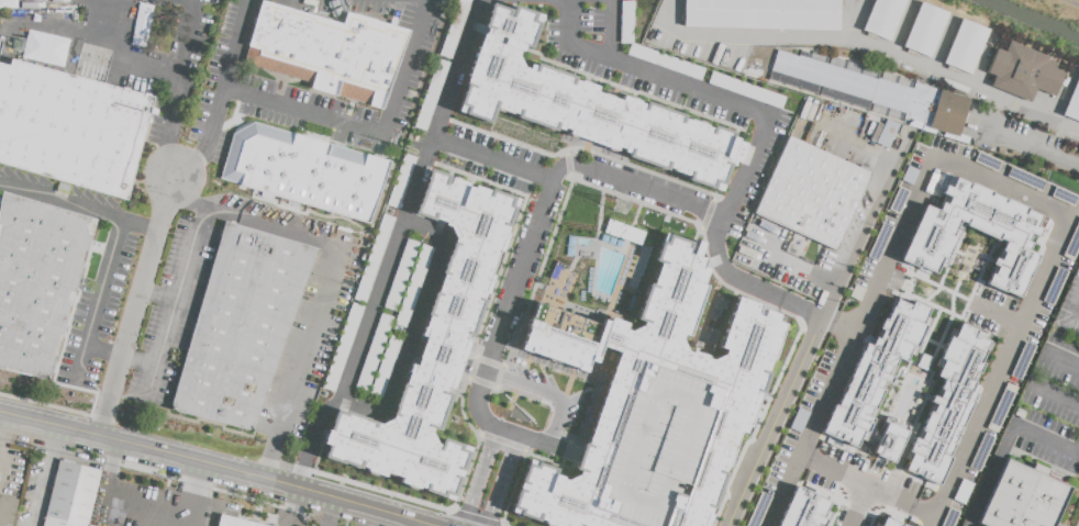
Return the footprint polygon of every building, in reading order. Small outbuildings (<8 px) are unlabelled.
[(410,31),(382,110),(310,89),(312,83),(243,61),(262,0),(343,25),(347,11),(410,31)] [(838,31),(839,0),(684,0),(683,26),(838,31)] [(888,42),(905,0),(873,0),(860,31),(888,42)] [(487,2),(510,10),(511,4),(540,14),(524,59),(746,141),(737,166),(731,163),(720,192),(498,111),(492,123),(452,110),(487,2)] [(901,47),(928,59),(947,14),(920,2),(901,47)] [(942,65),(969,76),(988,31),(960,20),(942,65)] [(987,74),(994,77),(990,87),(1031,102),(1035,90),(1054,97),(1063,72),(1053,69),(1055,64),(1047,60),(1048,57),(1009,42),(1004,53),(995,49),(987,74)] [(930,125),(930,127),(958,136),(969,100),(941,91),(914,82),(912,90),(878,79),(877,80),(799,56),(799,57),(777,51),(770,71),(870,102),(870,103),(905,113),(904,117),(913,121),(913,120),(930,125)] [(129,198),(155,98),(12,59),(10,66),(0,63),(0,163),(129,198)] [(1078,122),(1078,73),(1061,115),(1078,122)] [(393,164),(371,226),(242,187),(223,180),(235,135),(255,123),(393,164)] [(788,136),(753,213),(834,250),(869,174),(788,136)] [(426,167),(530,198),(442,434),(471,447),(452,500),(319,454),(323,444),(314,439),(318,426),(326,428),(331,411),(374,424),(388,418),(449,238),(445,227),(410,212),(426,167)] [(934,273),(957,221),(1002,240),(983,281),(1019,296),(1035,258),(1043,261),(1059,222),(952,176),(937,210),(922,203),(899,258),(934,273)] [(0,201),(0,369),(44,380),(49,377),(53,369),(98,221),(2,191),(0,201)] [(608,220),(648,234),(644,247),(603,233),(608,220)] [(225,222),(171,403),(173,410),(176,412),(245,429),(253,429),(256,426),(272,377),(287,381),(294,359),(280,354),(318,249),(225,222)] [(625,322),(596,313),(588,338),(521,316),(510,346),(586,373),(597,345),(614,350),(570,471),(526,457),(507,512),(549,525),(703,525),(786,317),(735,294),(712,351),(681,340),(705,281),(697,245),(660,230),(625,322)] [(894,299),(923,311),(861,451),(825,435),(816,432),(830,402),(833,404),(861,342),(867,344),(879,316),(885,320),(894,299)] [(956,322),(972,329),(970,335),(991,344),(970,390),(976,392),(936,481),(928,478),(903,466),(910,450),(905,449),(911,438),(916,440),(921,429),(915,427),(937,378),(931,376),(937,361),(932,359),(944,333),(949,335),(956,322)] [(881,416),(906,427),(892,461),(867,450),(881,416)] [(977,524),(982,525),(1054,525),(1071,489),(1005,460),(977,524)] [(101,472),(57,461),(41,525),(88,525),(101,472)] [(839,505),(831,525),(773,525),(790,485),(800,490),(839,505)] [(19,501),(13,525),(0,525),(0,496),(19,501)] [(879,513),(908,525),(873,525),(879,513)] [(218,525),(266,525),(221,515),(218,525)]
